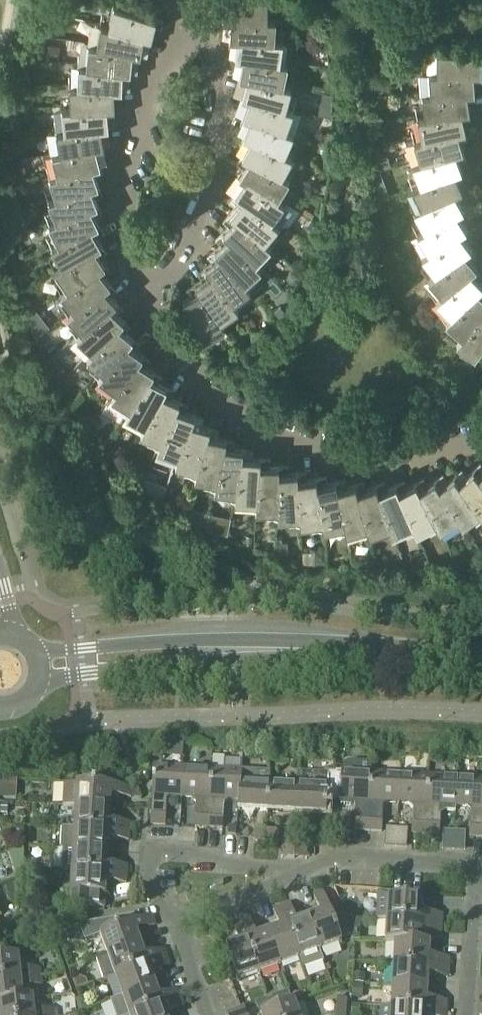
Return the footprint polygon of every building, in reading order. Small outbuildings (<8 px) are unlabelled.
[(224,15),(232,15),(266,15),(266,0),(224,0),(224,15)] [(164,17),(117,1),(111,23),(144,31),(152,33),(156,16),(164,18),(164,17)] [(273,36),(274,15),(266,15),(232,15),(231,34),(239,34),(273,36)] [(103,21),(100,42),(133,48),(141,49),(144,31),(111,23),(103,21)] [(278,58),(281,37),(273,36),(239,34),(236,53),(244,54),(278,58)] [(82,51),(81,62),(89,62),(123,66),(131,67),(133,48),(100,42),(92,41),(90,52),(82,51)] [(440,46),(440,57),(440,68),(474,68),(481,68),(481,62),(481,50),(481,49),(440,46)] [(282,81),(286,60),(278,58),(244,54),(240,72),(248,74),(282,81)] [(81,62),(81,83),(115,84),(123,85),(123,66),(89,62),(81,62)] [(432,68),(433,90),(467,88),(475,87),(474,68),(440,68),(432,68)] [(243,92),(251,94),(284,103),(292,106),(296,95),(287,92),(290,82),(282,81),(248,74),(243,92)] [(73,83),(73,105),(107,103),(115,103),(115,84),(81,83),(73,83)] [(425,91),(428,112),(462,107),(470,106),(467,88),(433,90),(425,91)] [(284,126),(292,106),(284,103),(251,94),(245,112),(252,115),(284,126)] [(65,105),(68,127),(101,123),(109,122),(107,103),(73,105),(65,105)] [(466,126),(462,107),(428,112),(420,113),(425,134),(458,127),(466,126)] [(283,149),(292,129),(284,126),(252,115),(245,132),(252,135),(283,149)] [(59,127),(63,149),(97,143),(105,141),(101,123),(68,127),(59,127)] [(463,145),(458,127),(425,134),(417,136),(423,157),(456,148),(463,145)] [(252,135),(243,152),(250,155),(281,171),(291,152),(283,149),(252,135)] [(46,152),(53,173),(61,171),(94,163),(101,161),(97,143),(63,149),(46,152)] [(415,159),(423,180),(455,168),(462,165),(456,148),(423,157),(415,159)] [(240,171),(247,176),(276,193),(283,198),(290,189),(282,185),(288,175),(281,171),(250,155),(240,171)] [(100,181),(94,163),(61,171),(53,173),(60,194),(92,183),(100,181)] [(415,182),(424,202),(455,188),(462,185),(455,168),(423,180),(415,182)] [(247,176),(236,191),(243,195),(271,215),(283,198),(276,193),(247,176)] [(99,201),(92,183),(60,194),(52,196),(60,216),(92,204),(99,201)] [(464,205),(455,188),(424,202),(417,206),(427,225),(457,209),(464,205)] [(263,237),(277,220),(271,215),(243,195),(231,210),(237,215),(263,237)] [(53,220),(62,239),(93,224),(100,220),(92,204),(60,216),(53,220)] [(467,224),(457,209),(427,225),(420,229),(431,247),(460,229),(467,224)] [(237,215),(224,229),(230,234),(254,258),(269,242),(263,237),(237,215)] [(102,240),(93,224),(62,239),(55,243),(66,261),(95,244),(102,240)] [(471,244),(460,229),(431,247),(424,251),(437,269),(465,249),(471,244)] [(230,234),(216,247),(221,253),(244,278),(260,263),(254,258),(230,234)] [(66,261),(59,265),(71,283),(99,264),(106,260),(95,244),(66,261)] [(477,263),(465,249),(437,269),(431,274),(445,290),(471,268),(477,263)] [(233,297),(250,284),(244,278),(221,253),(206,264),(211,271),(233,297)] [(111,279),(99,264),(71,283),(64,288),(78,305),(104,284),(111,279)] [(471,268),(445,290),(438,295),(454,311),(478,287),(481,283),(481,280),(471,268)] [(220,316),(238,304),(233,297),(211,271),(196,281),(200,288),(220,316)] [(117,298),(104,284),(78,305),(71,310),(86,326),(111,303),(117,298)] [(478,287),(454,311),(448,317),(464,331),(481,311),(481,291),(478,287)] [(200,288),(184,297),(209,341),(210,340),(206,333),(224,323),(220,316),(200,288)] [(125,316),(111,303),(86,326),(80,331),(96,346),(119,322),(125,316)] [(481,343),(481,311),(464,331),(459,337),(466,343),(475,350),(470,356),(471,357),(481,343)] [(134,334),(119,322),(96,346),(90,352),(107,366),(128,340),(134,334)] [(144,351),(128,340),(107,366),(101,372),(119,385),(139,357),(144,351)] [(155,367),(139,357),(119,385),(109,399),(127,413),(128,410),(133,403),(151,374),(155,367)] [(437,360),(431,366),(441,375),(447,368),(437,360)] [(133,403),(128,410),(127,413),(123,418),(142,430),(144,427),(148,420),(164,390),(167,383),(151,374),(133,403)] [(177,405),(181,398),(164,390),(148,420),(144,427),(164,436),(177,405)] [(195,411),(177,405),(164,436),(160,443),(181,451),(192,419),(195,411)] [(178,458),(188,461),(186,470),(197,472),(199,464),(208,432),(210,424),(192,419),(181,451),(178,458)] [(227,435),(208,432),(199,464),(197,472),(218,477),(225,443),(227,435)] [(215,494),(237,495),(238,487),(242,454),(244,446),(225,443),(218,477),(215,494)] [(261,455),(242,454),(238,487),(237,495),(258,497),(261,463),(261,455)] [(279,463),(261,463),(258,497),(258,505),(280,505),(279,471),(279,463)] [(460,479),(480,507),(481,510),(481,477),(479,473),(474,467),(460,479)] [(298,469),(279,471),(280,505),(280,513),(301,511),(299,477),(298,469)] [(455,473),(440,484),(458,513),(463,520),(480,507),(460,479),(455,473)] [(302,519),(323,516),(318,482),(317,475),(299,477),(301,511),(302,519)] [(141,484),(140,486),(154,492),(158,481),(144,476),(141,484)] [(436,477),(420,487),(436,517),(440,524),(458,513),(440,484),(436,477)] [(337,478),(318,482),(323,516),(325,524),(346,520),(338,486),(337,478)] [(416,480),(399,489),(414,520),(417,528),(436,517),(420,487),(416,480)] [(356,481),(338,486),(346,520),(350,537),(371,529),(368,521),(359,489),(356,481)] [(376,482),(359,489),(368,521),(371,529),(391,522),(379,490),(376,482)] [(396,482),(379,490),(391,522),(394,529),(414,520),(399,489),(396,482)] [(242,781),(242,772),(243,760),(225,759),(225,770),(212,770),(209,829),(223,830),(224,805),(229,801),(238,801),(239,801),(240,781),(242,781)] [(335,769),(334,790),(333,801),(340,801),(340,803),(341,803),(341,806),(351,806),(353,804),(356,806),(354,831),(368,832),(371,773),(372,764),(359,763),(359,764),(351,763),(348,764),(345,765),(343,768),(342,770),(335,769)] [(153,767),(150,826),(165,826),(167,801),(171,797),(182,798),(183,768),(153,767)] [(192,799),(196,803),(195,828),(209,829),(212,770),(183,768),(182,798),(192,799)] [(298,784),(296,814),(296,819),(314,820),(315,815),(326,815),(327,801),(333,801),(334,790),(335,769),(324,769),(323,785),(298,784)] [(242,772),(242,781),(269,782),(270,773),(242,772)] [(383,808),(388,804),(398,804),(400,775),(371,773),(368,832),(382,833),(383,808)] [(398,804),(410,805),(413,810),(412,835),(426,835),(429,776),(400,775),(398,804)] [(441,811),(446,807),(456,808),(458,778),(429,776),(426,835),(440,836),(441,811)] [(471,813),(469,838),(481,838),(481,779),(458,778),(456,808),(467,808),(471,813)] [(267,812),(269,782),(242,781),(240,781),(239,801),(238,801),(238,811),(267,812)] [(296,814),(298,784),(269,782),(267,812),(296,814)] [(75,808),(110,810),(111,797),(131,798),(132,788),(64,785),(63,807),(75,808)] [(130,824),(109,823),(110,810),(75,808),(74,830),(129,833),(130,824)] [(63,851),(73,851),(74,830),(62,829),(61,850),(63,851)] [(73,851),(107,853),(108,840),(129,841),(129,833),(74,830),(73,851)] [(254,832),(253,840),(266,840),(266,832),(254,832)] [(279,841),(279,833),(266,832),(266,840),(279,841)] [(311,835),(311,844),(325,844),(325,836),(311,835)] [(294,859),(295,842),(283,841),(282,859),(294,859)] [(295,842),(294,859),(306,860),(307,842),(295,842)] [(63,851),(62,872),(72,873),(127,876),(127,867),(107,866),(107,853),(73,851),(63,851)] [(106,883),(126,885),(127,876),(72,873),(70,899),(105,901),(106,883)] [(11,904),(19,901),(14,885),(5,888),(11,904)] [(321,915),(309,919),(320,952),(341,945),(340,941),(351,937),(341,907),(330,911),(323,893),(314,896),(321,915)] [(422,915),(423,901),(410,900),(403,896),(378,894),(377,921),(387,921),(387,922),(442,925),(442,916),(422,915)] [(105,901),(70,899),(70,907),(104,909),(105,901)] [(297,924),(290,904),(281,907),(300,959),(320,952),(309,919),(297,924)] [(273,910),(280,930),(268,934),(279,966),(300,959),(281,907),(273,910)] [(348,909),(343,913),(348,919),(353,915),(348,909)] [(136,933),(155,926),(152,917),(137,923),(134,917),(79,926),(81,932),(85,942),(99,937),(100,937),(108,957),(140,945),(136,933)] [(256,938),(249,919),(241,922),(259,974),(279,966),(268,934),(256,938)] [(232,925),(239,944),(226,949),(238,981),(259,974),(241,922),(232,925)] [(421,932),(441,934),(442,925),(387,922),(386,944),(395,945),(395,944),(420,945),(420,944),(421,932)] [(450,960),(429,958),(430,945),(420,944),(420,945),(395,944),(395,945),(394,965),(449,968),(450,960)] [(108,957),(115,977),(167,959),(164,951),(144,957),(140,945),(108,957)] [(324,963),(320,952),(300,959),(304,971),(324,963)] [(18,957),(0,959),(0,982),(21,980),(18,957)] [(115,977),(108,957),(96,961),(104,982),(115,977)] [(115,977),(122,998),(155,986),(150,974),(170,967),(167,959),(115,977)] [(428,976),(448,977),(449,968),(394,965),(393,987),(427,989),(428,976)] [(29,979),(41,978),(40,969),(28,970),(29,979)] [(22,989),(42,986),(41,978),(29,979),(21,980),(0,982),(0,1004),(23,1001),(23,1000),(22,989)] [(73,981),(72,981),(75,991),(77,990),(88,986),(86,982),(80,979),(73,981)] [(159,998),(155,986),(122,998),(128,1014),(138,1014),(181,999),(178,991),(159,998)] [(447,1003),(427,1002),(427,989),(393,987),(391,1008),(447,1012),(447,1003)] [(122,998),(111,1002),(116,1014),(128,1014),(122,998)] [(54,1011),(34,1013),(32,999),(23,1000),(23,1001),(0,1004),(0,1014),(55,1014),(54,1011)] [(184,1008),(181,999),(138,1014),(165,1014),(184,1008)] [(346,1000),(337,1000),(336,1013),(345,1013),(346,1000)] [(294,1004),(272,1011),(262,1014),(298,1014),(294,1004)] [(351,1014),(359,1014),(359,1007),(352,1006),(351,1013),(351,1014)]
